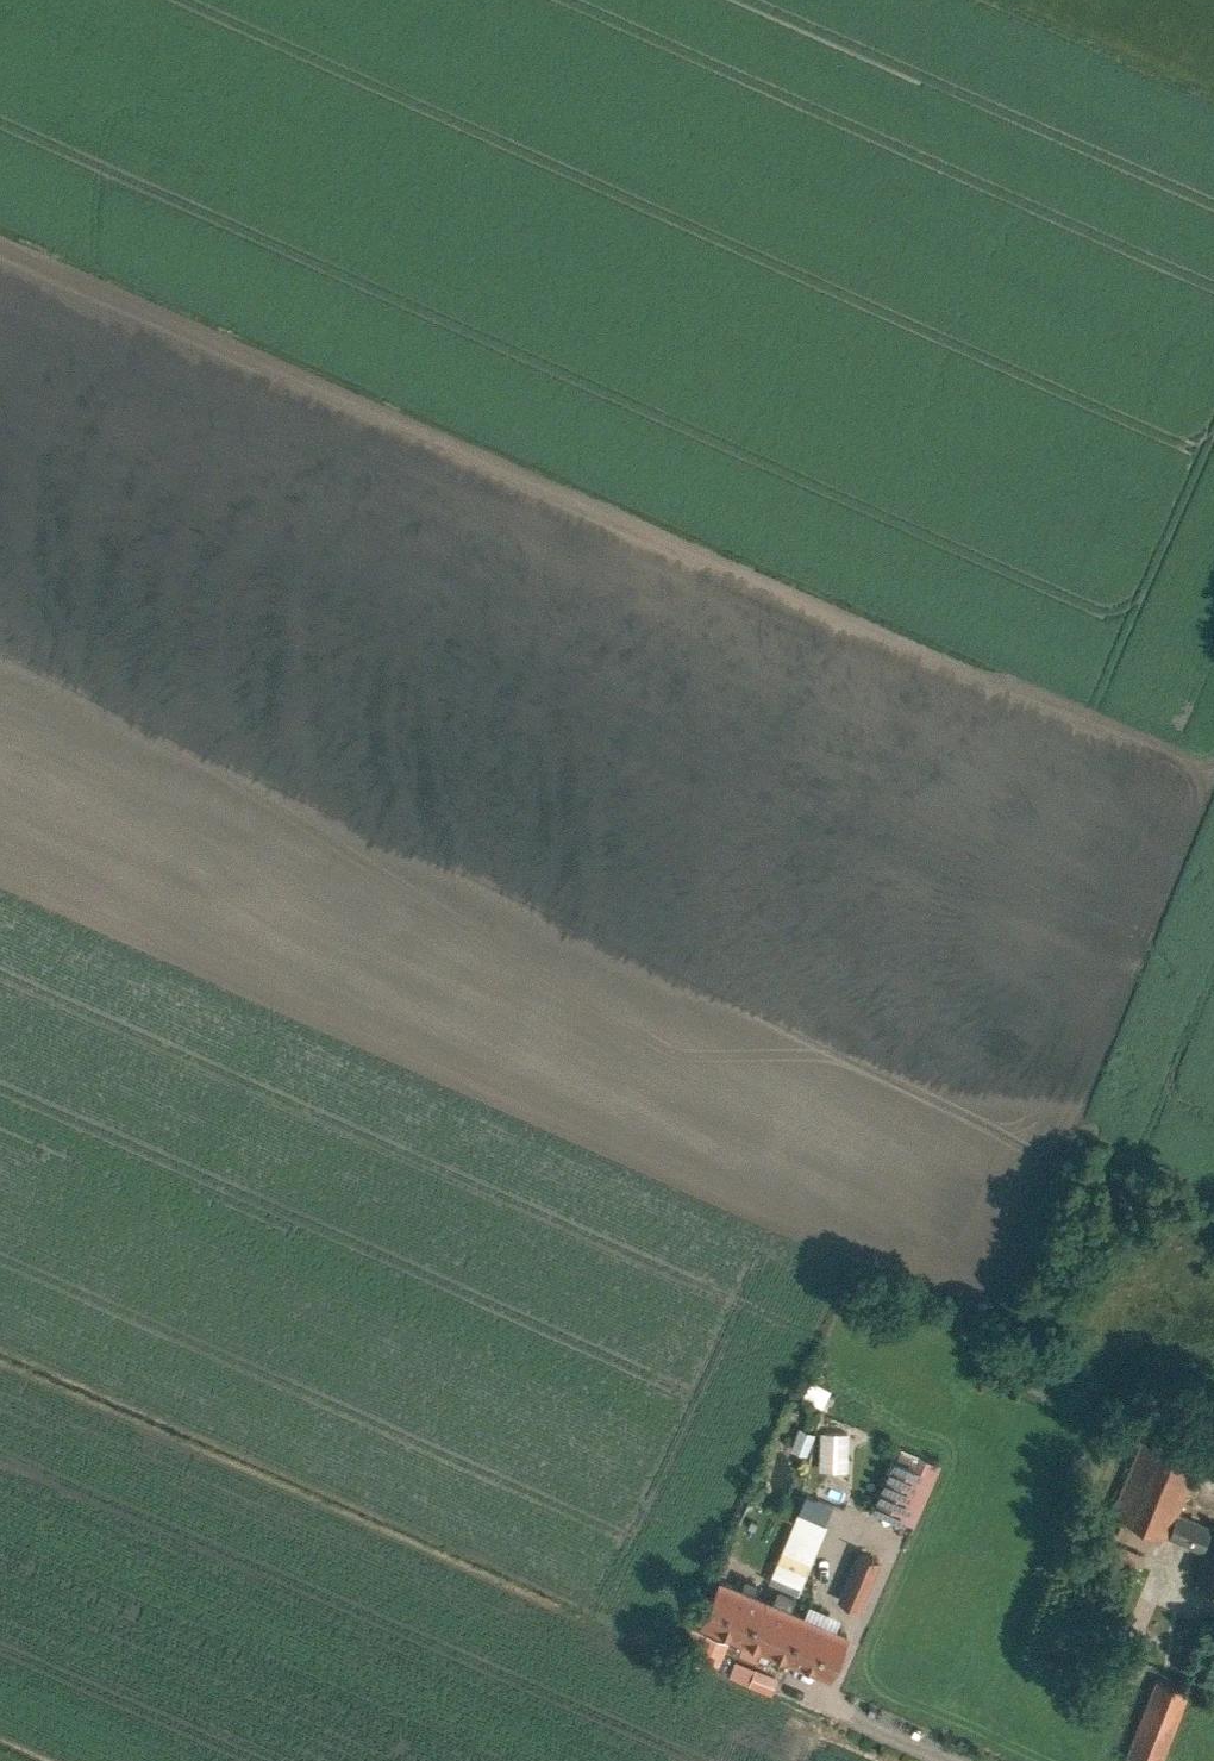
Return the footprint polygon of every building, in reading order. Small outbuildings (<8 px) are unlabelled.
[(802,1394),(820,1404),(830,1387),(812,1377),(802,1394)] [(851,1476),(852,1435),(824,1435),(822,1475),(851,1476)] [(1134,1440),(1105,1519),(1198,1553),(1188,1582),(1213,1591),(1213,1524),(1169,1507),(1186,1460),(1134,1440)] [(905,1525),(926,1476),(894,1462),(873,1511),(905,1525)] [(768,1578),(798,1591),(827,1520),(797,1508),(768,1578)] [(822,1590),(850,1601),(869,1555),(842,1543),(822,1590)] [(839,1633),(714,1578),(692,1630),(817,1685),(839,1633)] [(735,1656),(727,1673),(771,1692),(778,1676),(735,1656)] [(1187,1690),(1152,1676),(1121,1749),(1148,1760),(1157,1760),(1187,1690)]
